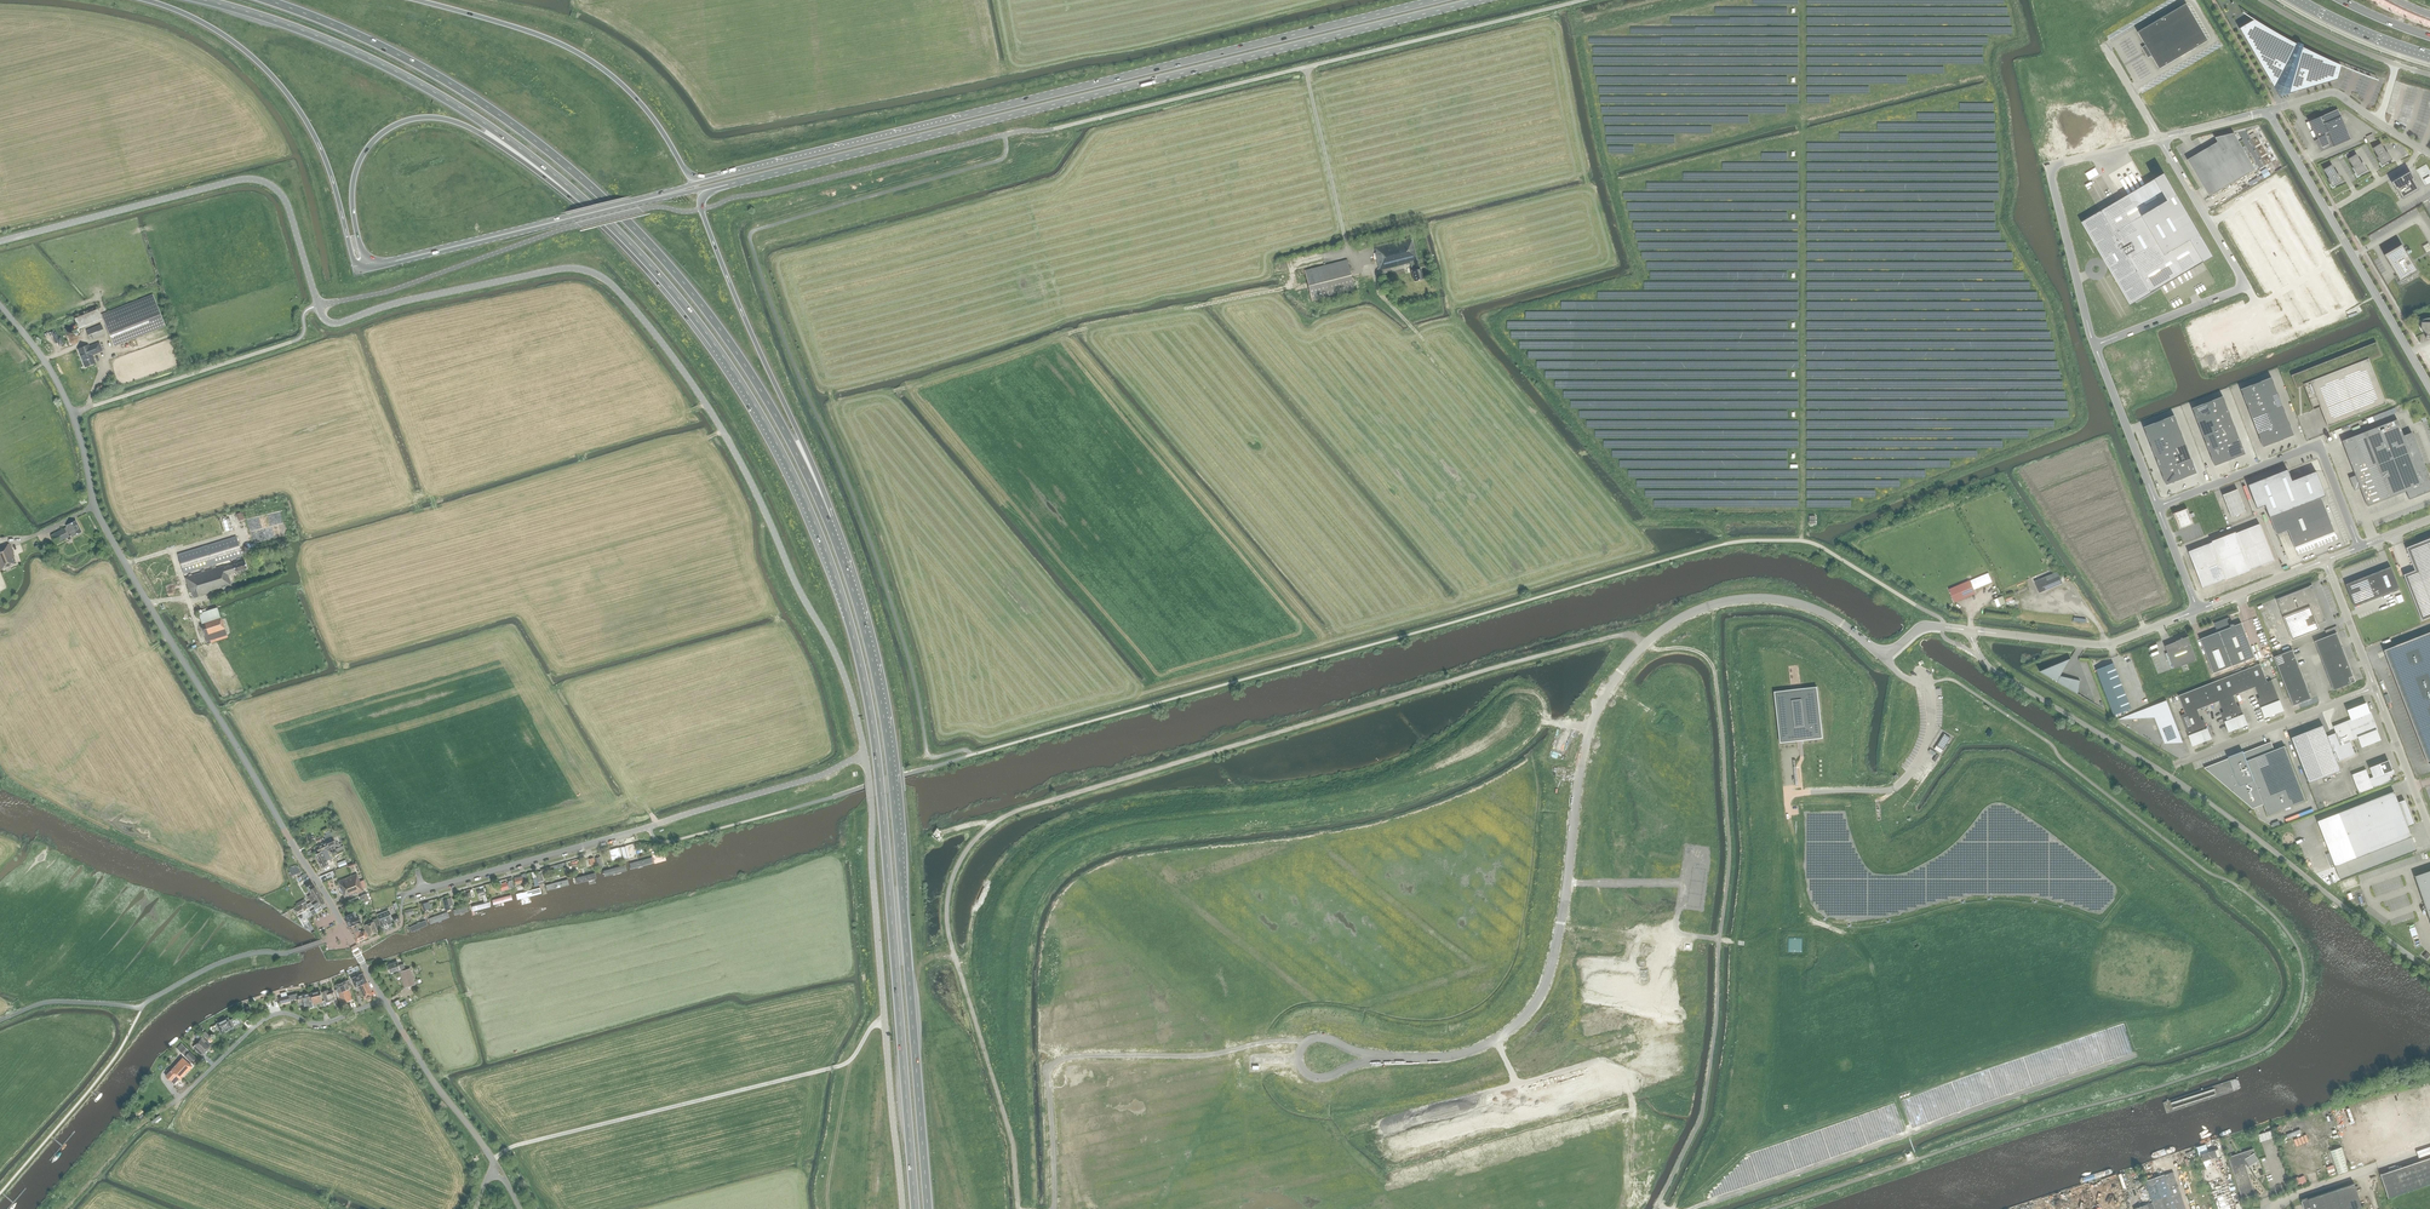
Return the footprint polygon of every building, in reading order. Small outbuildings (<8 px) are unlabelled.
[(2143,47),(2147,53),(2149,58),(2151,56),(2159,69),(2208,41),(2206,39),(2186,6),(2186,4),(2169,14),(2138,32),(2145,46),(2143,47)] [(2254,20),(2253,20),(2252,21),(2239,29),(2274,88),(2279,97),(2289,94),(2338,80),(2341,68),(2341,67),(2331,62),(2319,57),(2305,50),(2306,49),(2303,48),(2303,45),(2297,43),(2296,44),(2294,43),(2293,43),(2287,40),(2273,32),(2265,27),(2259,24),(2254,20)] [(2378,81),(2341,67),(2341,68),(2378,82),(2378,81)] [(2317,119),(2309,122),(2314,133),(2315,133),(2318,139),(2314,141),(2321,152),(2351,139),(2339,112),(2338,109),(2317,119)] [(2215,179),(2221,190),(2255,170),(2240,143),(2239,144),(2233,134),(2223,136),(2215,138),(2218,142),(2187,160),(2203,186),(2215,179)] [(2375,140),(2373,135),(2373,134),(2366,137),(2369,142),(2375,140)] [(2386,152),(2381,143),(2373,148),(2378,157),(2377,157),(2382,166),(2392,160),(2387,151),(2386,152)] [(2348,159),(2353,168),(2352,168),(2357,177),(2367,171),(2362,162),(2361,163),(2356,154),(2348,159)] [(2327,179),(2332,187),(2343,181),(2338,173),(2337,173),(2332,165),(2323,170),(2328,178),(2327,179)] [(2089,180),(2099,176),(2096,169),(2086,173),(2089,180)] [(2268,171),(2262,174),(2263,175),(2261,176),(2262,179),(2264,178),(2270,175),(2268,171)] [(2402,199),(2419,189),(2414,181),(2415,180),(2410,172),(2391,182),(2396,191),(2397,190),(2402,199)] [(2163,174),(2088,219),(2111,257),(2113,256),(2117,263),(2114,264),(2136,301),(2212,257),(2163,174)] [(2215,179),(2203,186),(2209,197),(2221,190),(2215,179)] [(1419,269),(1419,268),(1417,260),(1412,239),(1411,239),(1411,238),(1375,247),(1376,253),(1375,253),(1379,271),(1410,263),(1412,271),(1414,282),(1423,280),(1420,269),(1419,269)] [(2402,245),(2384,255),(2400,282),(2417,272),(2402,245)] [(1347,260),(1305,271),(1312,301),(1355,290),(1347,260)] [(165,326),(156,302),(153,294),(101,314),(114,346),(135,338),(165,326)] [(2426,334),(2426,338),(2429,338),(2429,318),(2428,318),(2427,319),(2426,319),(2425,319),(2424,320),(2423,320),(2422,321),(2420,322),(2421,321),(2421,328),(2426,334)] [(90,339),(105,334),(101,325),(87,330),(90,339)] [(2386,404),(2369,360),(2381,355),(2376,342),(2291,375),(2296,388),(2300,387),(2304,386),(2313,410),(2320,407),(2328,427),(2386,404)] [(92,355),(102,351),(99,343),(89,347),(88,345),(78,349),(85,367),(95,363),(92,355)] [(2271,377),(2256,383),(2262,398),(2277,392),(2271,377)] [(2241,389),(2246,404),(2262,398),(2256,383),(2241,389)] [(2277,392),(2262,398),(2267,412),(2283,406),(2277,392)] [(2223,396),(2208,402),(2213,417),(2229,411),(2223,396)] [(2246,404),(2252,418),(2267,412),(2262,398),(2246,404)] [(2208,402),(2192,408),(2198,423),(2213,417),(2208,402)] [(2283,406),(2267,412),(2273,427),(2288,421),(2283,406)] [(2395,408),(2384,412),(2386,417),(2397,413),(2395,408)] [(2213,417),(2219,431),(2234,425),(2229,411),(2213,417)] [(2252,418),(2258,433),(2273,427),(2267,412),(2252,418)] [(2174,415),(2159,421),(2165,436),(2180,430),(2174,415)] [(2198,423),(2203,437),(2219,431),(2213,417),(2198,423)] [(2360,488),(2367,506),(2406,491),(2409,499),(2429,491),(2429,479),(2429,477),(2412,432),(2411,433),(2403,436),(2397,419),(2342,441),(2360,488)] [(2159,421),(2144,427),(2149,442),(2165,436),(2159,421)] [(2273,427),(2279,441),(2294,435),(2288,421),(2273,427)] [(2234,425),(2219,431),(2224,446),(2240,440),(2234,425)] [(2258,433),(2263,447),(2279,441),(2273,427),(2258,433)] [(2180,430),(2165,436),(2170,450),(2186,444),(2180,430)] [(2219,431),(2203,437),(2209,452),(2224,446),(2219,431)] [(2165,436),(2149,442),(2155,456),(2170,450),(2165,436)] [(2240,440),(2224,446),(2230,460),(2245,454),(2240,440)] [(2186,444),(2170,450),(2176,465),(2191,459),(2186,444)] [(2224,446),(2209,452),(2215,466),(2230,460),(2224,446)] [(2170,450),(2155,456),(2161,471),(2176,465),(2170,450)] [(2191,459),(2176,465),(2181,479),(2197,473),(2191,459)] [(2176,465),(2161,471),(2166,485),(2181,479),(2176,465)] [(2321,498),(2326,496),(2316,471),(2292,481),(2287,469),(2248,485),(2257,508),(2265,505),(2270,517),(2269,517),(2269,518),(2270,517),(2277,535),(2288,530),(2294,547),(2317,538),(2334,531),(2321,498)] [(2246,512),(2237,489),(2223,495),(2231,517),(2246,512)] [(2216,503),(2195,511),(2205,534),(2225,526),(2216,503)] [(2193,524),(2187,508),(2178,512),(2178,511),(2173,514),(2175,519),(2179,529),(2193,524)] [(72,537),(81,532),(76,521),(66,526),(67,527),(65,528),(51,535),(56,544),(69,537),(69,536),(71,535),(72,537)] [(2248,528),(2255,547),(2267,542),(2259,524),(2248,528)] [(2236,533),(2243,551),(2255,547),(2248,528),(2236,533)] [(2235,532),(2223,536),(2231,556),(2243,551),(2236,533),(2235,532)] [(235,572),(247,568),(245,561),(227,566),(227,565),(224,566),(216,568),(215,564),(242,556),(236,536),(178,554),(184,574),(211,566),(212,569),(185,578),(190,592),(191,592),(193,598),(232,586),(228,574),(235,572)] [(2219,561),(2231,556),(2223,536),(2211,541),(2212,542),(2219,561)] [(2415,570),(2404,575),(2421,620),(2429,617),(2429,538),(2406,548),(2415,570)] [(2207,565),(2219,561),(2212,542),(2200,547),(2207,565)] [(2255,547),(2262,565),(2274,561),(2267,542),(2255,547)] [(16,564),(14,557),(15,556),(9,544),(4,546),(4,545),(0,546),(0,569),(0,570),(16,564)] [(2195,570),(2207,565),(2200,547),(2188,551),(2195,570)] [(2243,551),(2250,570),(2262,565),(2255,547),(2243,551)] [(2243,551),(2231,556),(2239,576),(2251,571),(2250,570),(2243,551)] [(2219,561),(2226,579),(2227,580),(2239,576),(2231,556),(2219,561)] [(2214,584),(2226,579),(2219,561),(2207,565),(2214,584)] [(2207,565),(2195,570),(2203,588),(2214,584),(2207,565)] [(2354,607),(2399,589),(2391,567),(2345,584),(2354,607)] [(2057,572),(2034,581),(2039,593),(2062,583),(2059,576),(2057,572)] [(1970,580),(1949,589),(1954,601),(1975,592),(1970,580)] [(2312,585),(2276,599),(2292,640),(2319,629),(2317,624),(2326,621),(2312,585)] [(2002,596),(1995,599),(1997,606),(2005,603),(2002,596)] [(221,617),(220,618),(217,607),(198,613),(201,624),(204,635),(225,629),(221,617)] [(2221,620),(2214,623),(2217,632),(2200,639),(2213,673),(2255,657),(2241,623),(2234,626),(2234,625),(2234,624),(2233,624),(2232,624),(2231,624),(2231,622),(2230,621),(2229,620),(2227,619),(2226,619),(2224,619),(2221,620)] [(225,629),(204,635),(207,644),(217,641),(228,637),(225,629)] [(2401,644),(2403,649),(2386,656),(2428,764),(2429,763),(2429,632),(2401,644)] [(2314,641),(2319,652),(2341,644),(2336,633),(2314,641)] [(2191,644),(2188,636),(2184,638),(2181,638),(2181,639),(2176,641),(2176,642),(2165,646),(2174,669),(2197,660),(2190,644),(2191,644)] [(2341,644),(2319,652),(2323,663),(2345,654),(2341,644)] [(2384,650),(2386,656),(2403,649),(2401,644),(2384,650)] [(2274,657),(2279,669),(2297,662),(2292,650),(2274,657)] [(2327,674),(2346,666),(2349,665),(2345,654),(2323,663),(2327,674)] [(2040,671),(2078,694),(2080,681),(2060,676),(2071,658),(2040,671)] [(2297,662),(2279,669),(2283,682),(2302,674),(2297,662)] [(2113,663),(2096,670),(2103,687),(2120,680),(2113,663)] [(2258,686),(2267,682),(2260,664),(2251,667),(2258,686)] [(2349,665),(2346,666),(2327,674),(2333,690),(2355,682),(2349,665)] [(2255,687),(2258,686),(2251,667),(2233,674),(2240,693),(2255,687)] [(2233,696),(2233,695),(2240,693),(2233,674),(2219,680),(2226,698),(2233,695),(2233,696)] [(2302,674),(2283,682),(2288,694),(2307,686),(2302,674)] [(2120,680),(2103,687),(2107,698),(2124,692),(2120,680)] [(2219,701),(2226,698),(2219,680),(2206,685),(2206,686),(2213,703),(2219,701)] [(2267,682),(2258,686),(2255,687),(2260,698),(2267,695),(2276,692),(2271,680),(2267,682)] [(2213,703),(2206,686),(2206,685),(2197,688),(2204,707),(2213,703)] [(2307,686),(2288,694),(2293,706),(2311,699),(2307,686)] [(1791,690),(1776,692),(1779,719),(1778,719),(1779,733),(1780,733),(1781,741),(1807,739),(1821,737),(1817,697),(1816,697),(1815,687),(1801,689),(1801,690),(1792,691),(1791,690)] [(2195,710),(2197,709),(2204,707),(2197,688),(2188,692),(2195,710)] [(2124,692),(2107,698),(2109,704),(2127,697),(2124,692)] [(2185,714),(2195,710),(2188,692),(2178,696),(2185,714)] [(2276,692),(2267,695),(2274,713),(2283,710),(2276,692)] [(2238,707),(2237,706),(2233,695),(2233,696),(2233,695),(2226,698),(2219,701),(2223,712),(2224,712),(2231,709),(2238,707)] [(2260,698),(2257,699),(2265,717),(2274,713),(2267,695),(2260,698)] [(2127,697),(2109,704),(2114,715),(2131,709),(2127,697)] [(2182,740),(2166,700),(2150,707),(2154,717),(2164,741),(2182,740)] [(2366,703),(2357,707),(2364,725),(2374,721),(2371,712),(2370,712),(2366,703)] [(2238,707),(2231,709),(2238,728),(2247,724),(2240,705),(2237,706),(2238,707)] [(2150,707),(2129,715),(2130,719),(2154,717),(2150,707)] [(2323,725),(2291,737),(2308,783),(2309,783),(2322,778),(2327,776),(2340,770),(2337,761),(2355,754),(2350,741),(2353,740),(2354,739),(2350,730),(2364,725),(2357,707),(2347,710),(2351,719),(2347,721),(2333,726),(2336,733),(2331,735),(2327,736),(2323,725)] [(2201,721),(2201,720),(2197,710),(2197,709),(2195,710),(2185,714),(2181,715),(2185,727),(2194,723),(2201,721)] [(2224,712),(2223,712),(2221,713),(2228,731),(2238,728),(2231,709),(2224,712)] [(2201,721),(2194,723),(2202,742),(2211,738),(2204,719),(2201,720),(2201,721)] [(2374,721),(2364,725),(2371,743),(2380,740),(2377,730),(2378,730),(2374,721)] [(2202,742),(2194,723),(2185,727),(2192,745),(2202,742)] [(2364,725),(2350,730),(2354,739),(2358,738),(2362,747),(2371,743),(2364,725)] [(1937,746),(1943,749),(1950,738),(1944,734),(1937,746)] [(2271,742),(2248,751),(2243,753),(2243,751),(2228,757),(2228,759),(2204,768),(2252,808),(2263,804),(2267,815),(2306,800),(2285,746),(2274,750),(2271,742)] [(2388,761),(2379,764),(2386,783),(2391,781),(2389,776),(2395,774),(2393,769),(2392,770),(2388,761)] [(2373,788),(2386,783),(2379,764),(2370,768),(2373,777),(2369,779),(2366,769),(2352,775),(2359,793),(2373,788)] [(2394,791),(2317,821),(2340,880),(2417,850),(2407,826),(2413,823),(2404,800),(2398,802),(2394,791)] [(336,845),(334,840),(332,840),(330,836),(324,839),(326,842),(317,846),(315,847),(318,853),(320,852),(327,849),(336,845)] [(320,852),(318,853),(315,855),(322,868),(329,865),(327,861),(331,859),(327,849),(320,852)] [(603,868),(600,856),(595,857),(598,869),(603,868)] [(632,863),(634,869),(658,863),(656,857),(654,857),(632,863)] [(298,866),(289,869),(291,876),(300,873),(298,866)] [(629,866),(608,872),(609,878),(631,872),(629,866)] [(2414,876),(2429,922),(2429,870),(2414,876)] [(357,874),(338,881),(345,899),(364,891),(362,887),(360,881),(357,874)] [(580,887),(601,881),(599,875),(578,881),(580,887)] [(522,876),(513,879),(513,880),(515,885),(524,882),(523,880),(522,876)] [(568,880),(546,886),(547,891),(570,885),(568,880)] [(315,901),(321,897),(311,881),(305,885),(312,896),(309,898),(311,902),(315,900),(315,901)] [(541,888),(516,895),(517,900),(542,894),(541,888)] [(364,902),(369,900),(366,894),(362,896),(359,897),(360,900),(363,899),(364,902)] [(511,896),(493,900),(494,905),(512,901),(511,896)] [(307,904),(306,905),(307,906),(308,908),(313,905),(315,908),(319,906),(324,903),(325,902),(321,897),(315,901),(315,900),(311,902),(307,904)] [(490,903),(472,907),(473,912),(491,907),(490,903)] [(304,908),(302,904),(293,910),(296,916),(306,910),(304,908)] [(467,907),(454,910),(455,915),(469,912),(467,907)] [(389,919),(391,918),(388,911),(378,915),(382,927),(391,923),(389,919)] [(361,923),(360,919),(358,916),(357,917),(355,912),(345,917),(346,920),(345,921),(349,927),(356,925),(361,923)] [(448,912),(429,919),(431,924),(450,918),(448,912)] [(368,935),(377,932),(376,929),(378,928),(377,925),(375,919),(372,920),(373,922),(365,925),(368,935)] [(426,921),(409,928),(411,933),(428,926),(426,921)] [(359,931),(356,925),(349,927),(356,942),(368,937),(364,930),(361,932),(360,930),(359,931)] [(2415,927),(2409,929),(2412,937),(2417,935),(2415,927)] [(1789,952),(1802,952),(1803,938),(1789,938),(1789,952)] [(405,988),(415,985),(410,968),(405,970),(404,964),(398,965),(397,961),(388,965),(390,973),(399,970),(405,988)] [(365,998),(372,995),(367,984),(368,984),(363,974),(351,979),(355,987),(358,986),(365,998)] [(348,986),(350,985),(349,980),(346,981),(335,985),(337,990),(335,990),(338,997),(341,1004),(353,1000),(348,987),(348,986)] [(331,1001),(336,999),(332,990),(328,992),(327,990),(322,992),(325,1002),(331,1000),(331,1001)] [(313,1004),(323,1001),(320,991),(310,993),(312,1001),(309,1002),(309,1005),(310,1005),(310,1008),(313,1007),(313,1004)] [(297,999),(298,1003),(299,1005),(303,1004),(303,1006),(309,1005),(309,1002),(312,1001),(310,993),(297,996),(296,994),(279,998),(280,1003),(290,1001),(297,999)] [(402,1007),(398,999),(394,1002),(398,1009),(402,1007)] [(233,1027),(241,1023),(238,1016),(229,1020),(228,1018),(216,1024),(221,1034),(233,1028),(233,1027)] [(205,1031),(202,1034),(208,1040),(211,1037),(205,1031)] [(208,1047),(210,1045),(203,1037),(193,1047),(202,1055),(204,1053),(209,1048),(208,1047)] [(184,1055),(189,1050),(184,1046),(181,1043),(177,1048),(179,1051),(184,1055)] [(191,1062),(196,1058),(189,1051),(185,1056),(191,1062)] [(180,1079),(192,1066),(182,1058),(166,1076),(174,1084),(179,1078),(180,1079)] [(2414,1083),(2406,1086),(2411,1101),(2419,1098),(2414,1083)] [(2406,1086),(2398,1089),(2403,1104),(2411,1101),(2406,1086)] [(2398,1089),(2390,1091),(2395,1106),(2403,1104),(2398,1089)] [(2390,1091),(2382,1094),(2387,1109),(2395,1106),(2390,1091)] [(2382,1094),(2374,1097),(2378,1111),(2387,1109),(2382,1094)] [(2374,1097),(2366,1099),(2370,1114),(2378,1111),(2374,1097)] [(2419,1098),(2411,1101),(2416,1116),(2424,1113),(2419,1098)] [(2366,1099),(2358,1102),(2362,1117),(2370,1114),(2366,1099)] [(2411,1101),(2403,1104),(2407,1118),(2416,1116),(2411,1101)] [(2358,1102),(2350,1105),(2354,1119),(2362,1117),(2358,1102)] [(2403,1104),(2395,1106),(2399,1121),(2407,1118),(2403,1104)] [(2350,1105),(2341,1107),(2346,1122),(2354,1119),(2350,1105)] [(2395,1106),(2387,1109),(2391,1124),(2399,1121),(2395,1106)] [(2341,1107),(2333,1110),(2338,1125),(2346,1122),(2341,1107)] [(2387,1109),(2378,1111),(2383,1126),(2391,1124),(2387,1109)] [(2378,1111),(2370,1114),(2375,1129),(2383,1126),(2378,1111)] [(2370,1114),(2362,1117),(2367,1131),(2375,1129),(2370,1114)] [(152,1123),(161,1117),(160,1115),(151,1120),(151,1121),(152,1123)] [(2362,1117),(2354,1119),(2359,1134),(2367,1131),(2362,1117)] [(2354,1119),(2346,1122),(2351,1137),(2359,1134),(2354,1119)] [(2346,1122),(2338,1125),(2343,1139),(2351,1137),(2346,1122)] [(2271,1130),(2258,1135),(2260,1142),(2274,1137),(2271,1130)] [(2350,1170),(2342,1146),(2329,1150),(2337,1174),(2350,1170)] [(2254,1193),(2244,1165),(2246,1165),(2248,1167),(2259,1160),(2254,1153),(2253,1148),(2229,1157),(2242,1197),(2254,1193)] [(2203,1161),(2220,1156),(2218,1149),(2201,1154),(2203,1161)] [(2381,1167),(2389,1196),(2406,1191),(2405,1186),(2429,1179),(2429,1153),(2381,1167)] [(2145,1181),(2150,1195),(2151,1198),(2153,1202),(2155,1208),(2175,1208),(2171,1196),(2180,1192),(2173,1171),(2164,1175),(2145,1181)] [(2301,1200),(2304,1208),(2310,1207),(2311,1208),(2355,1208),(2361,1207),(2354,1184),(2354,1183),(2307,1199),(2307,1198),(2301,1200)] [(2228,1186),(2212,1191),(2218,1208),(2236,1208),(2228,1186)]
